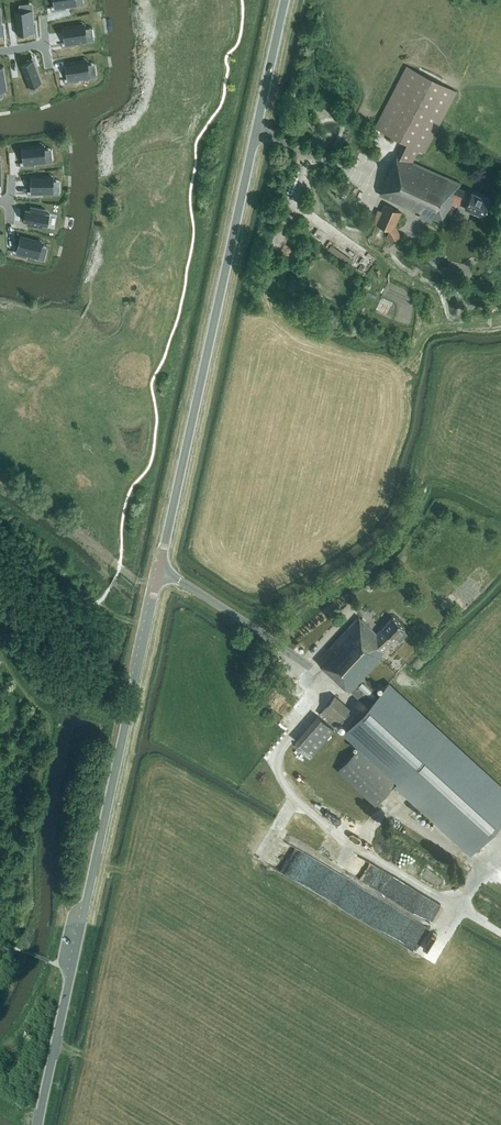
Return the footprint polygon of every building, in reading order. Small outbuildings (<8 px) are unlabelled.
[(33,11),(16,13),(17,34),(34,32),(33,11)] [(83,24),(63,27),(65,44),(86,41),(83,24)] [(34,60),(21,65),(29,85),(42,81),(34,60)] [(86,60),(65,64),(68,80),(89,77),(86,60)] [(405,142),(399,155),(398,155),(380,194),(443,222),(453,202),(465,207),(475,211),(474,214),(482,217),(483,214),(484,215),(491,199),(472,191),(471,193),(459,188),(461,183),(413,161),(419,149),(424,152),(456,91),(408,67),(375,127),(405,142)] [(43,145),(22,147),(24,164),(45,162),(43,145)] [(31,176),(31,193),(52,193),(52,176),(31,176)] [(402,213),(384,204),(376,223),(393,231),(402,213)] [(30,210),(26,209),(23,220),(28,221),(27,225),(42,228),(43,224),(47,225),(50,214),(45,213),(45,209),(31,206),(30,210)] [(20,235),(16,252),(36,258),(41,241),(20,235)] [(331,244),(328,249),(350,265),(353,260),(331,244)] [(384,689),(380,692),(363,676),(386,651),(384,650),(396,637),(399,640),(407,632),(403,629),(405,627),(392,616),(378,631),(372,625),(370,627),(358,616),(317,662),(349,691),(350,690),(367,706),(346,729),(400,779),(397,782),(472,852),(480,842),(484,845),(488,840),(485,837),(500,820),(500,789),(441,734),(437,738),(384,689)] [(319,714),(334,727),(350,708),(335,695),(319,714)] [(313,755),(334,730),(317,715),(295,740),(313,755)] [(397,782),(359,747),(337,771),(375,806),(397,782)] [(497,851),(493,858),(492,867),(494,875),(498,882),(500,883),(500,847),(497,851)] [(341,874),(336,882),(342,885),(347,877),(341,874)]
